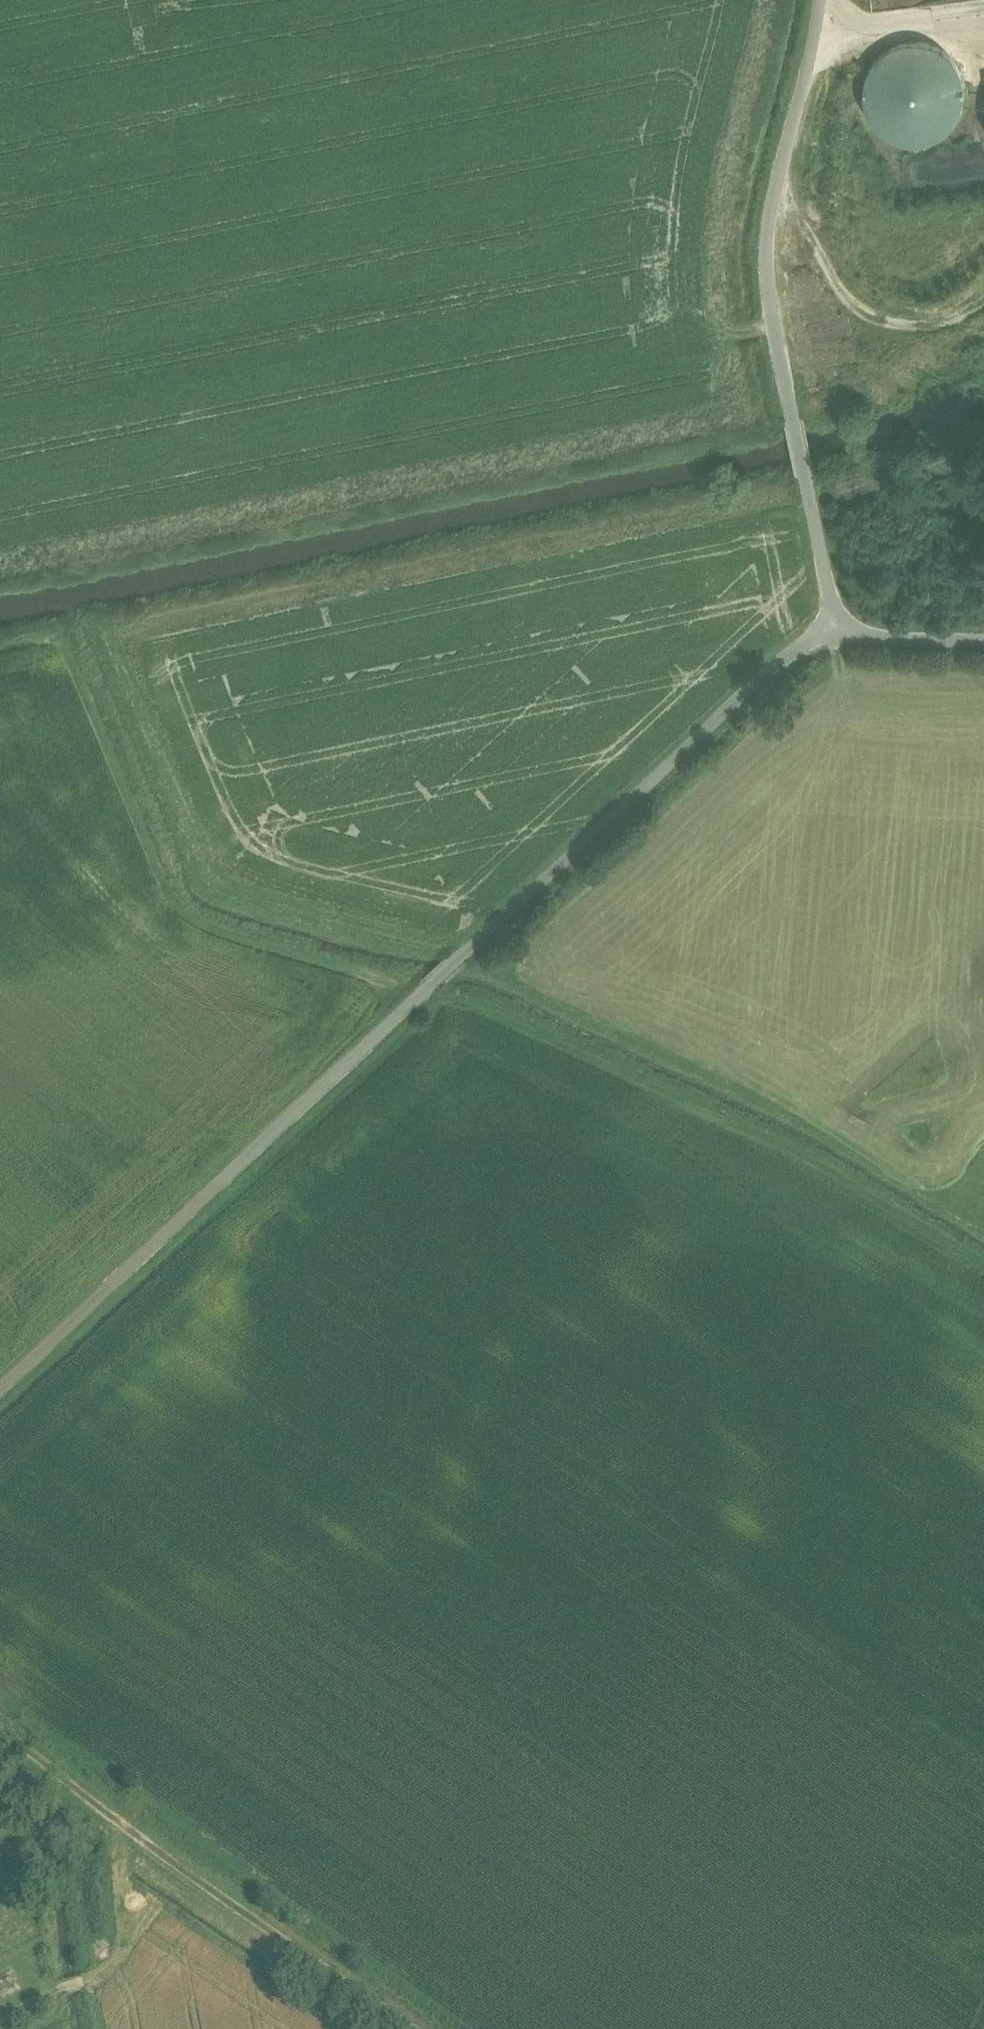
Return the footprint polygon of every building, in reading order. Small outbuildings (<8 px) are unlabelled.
[(862,71),(860,91),(865,111),(878,127),(896,137),(916,139),(936,133),(952,121),(962,103),(964,82),(958,63),(946,47),(928,37),(907,35),(888,40),(872,53),(862,71)]
